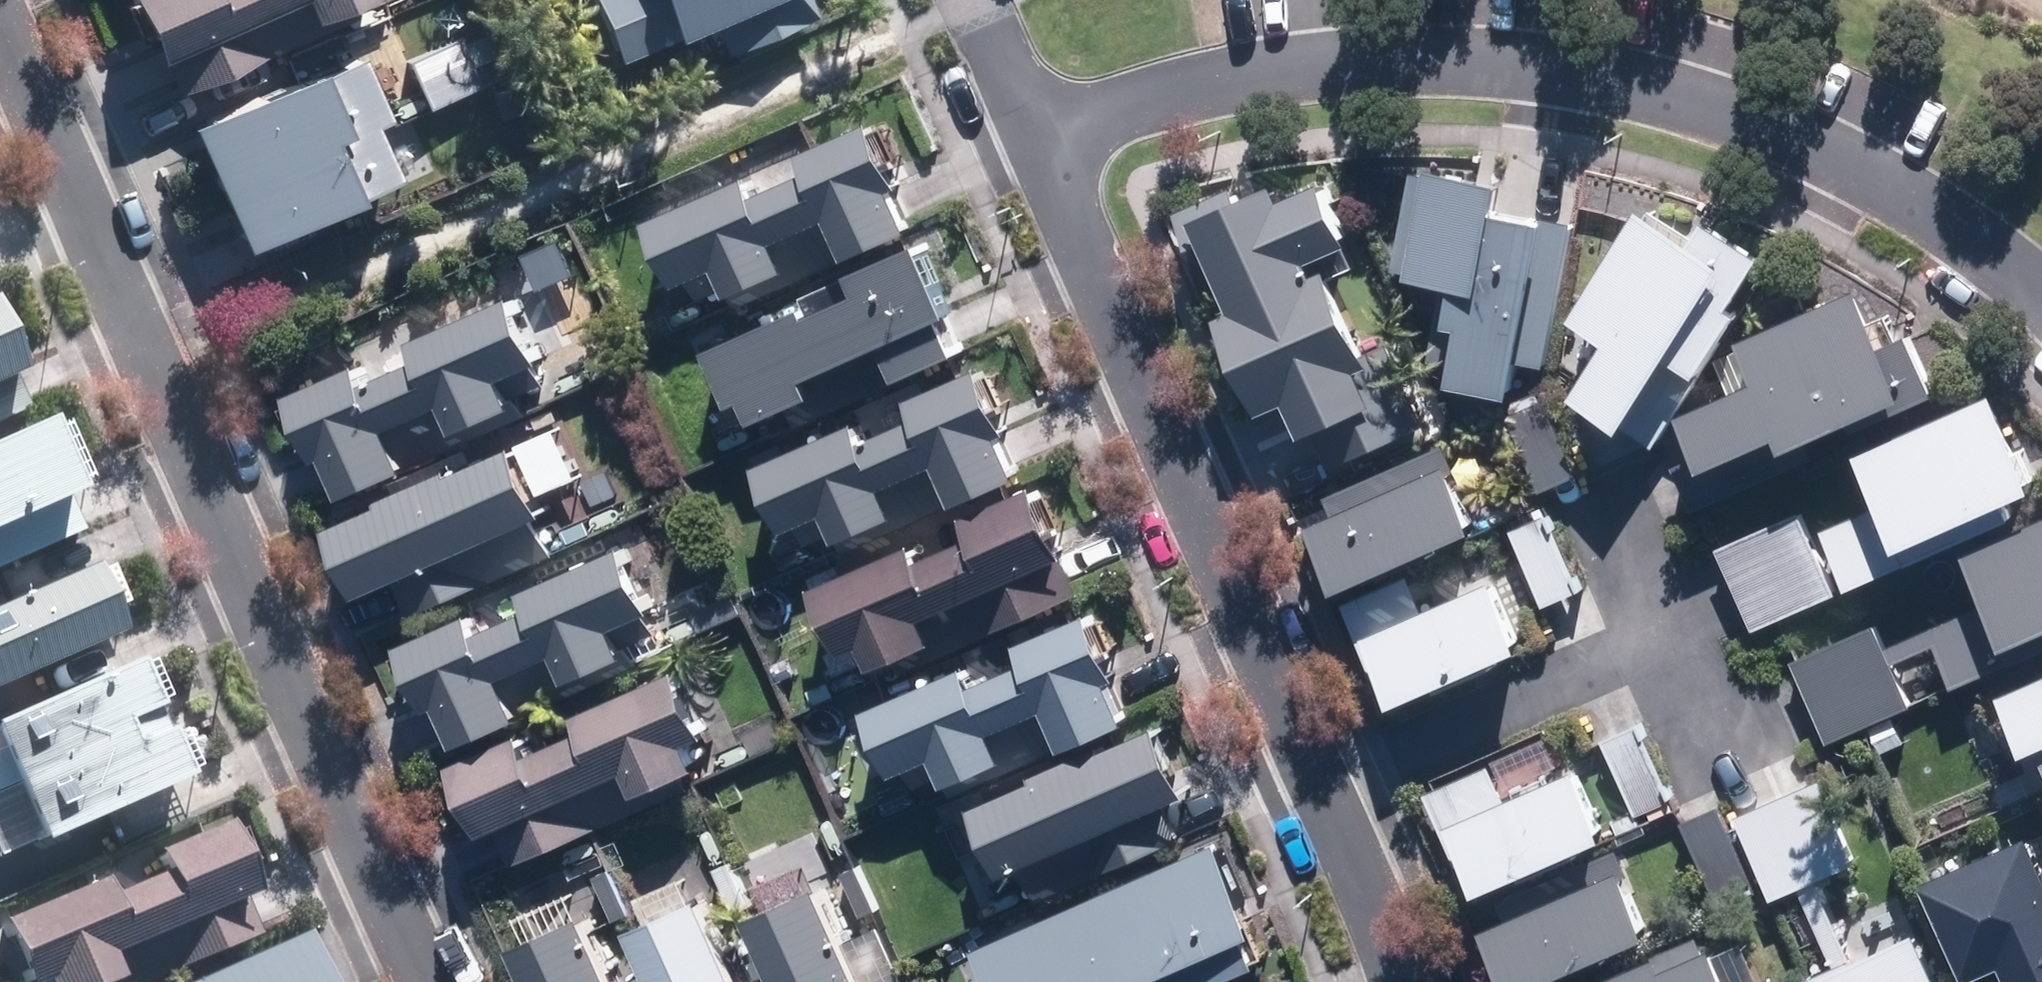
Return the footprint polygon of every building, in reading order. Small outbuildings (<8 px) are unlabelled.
[(159,103),(385,5),(383,0),(114,0),(159,103)] [(610,67),(705,26),(719,57),(809,18),(801,0),(581,0),(610,67)] [(476,90),(461,55),(403,80),(419,115),(476,90)] [(343,57),(172,131),(225,252),(396,177),(343,57)] [(875,127),(651,225),(680,290),(719,273),(737,312),(921,232),(875,127)] [(1544,365),(1571,222),(1492,208),(1497,179),(1414,163),(1394,274),(1441,282),(1422,381),(1508,397),(1515,360),(1544,365)] [(1229,186),(1173,210),(1261,411),(1285,400),(1316,471),(1421,425),(1385,344),(1364,353),(1321,254),(1347,243),(1320,179),(1281,196),(1274,179),(1234,197),(1229,186)] [(1637,204),(1565,317),(1602,340),(1568,394),(1652,447),(1771,259),(1704,217),(1691,237),(1637,204)] [(970,353),(923,247),(853,278),(857,288),(711,352),(747,433),(818,402),(811,385),(887,352),(901,383),(970,353)] [(1782,444),(1787,457),(1937,394),(1911,334),(1883,345),(1860,290),(1738,342),(1757,386),(1679,418),(1704,477),(1782,444)] [(547,364),(519,300),(294,398),(323,463),(330,460),(348,501),(414,473),(395,430),(450,407),(463,436),(521,411),(508,381),(547,364)] [(23,417),(0,359),(0,427),(23,417)] [(986,374),(910,406),(917,423),(870,442),(863,426),(756,471),(783,534),(826,516),(839,547),(900,521),(887,490),(935,470),(953,511),(1022,481),(1004,437),(1011,433),(986,374)] [(1993,397),(1857,456),(1879,506),(1817,533),(1844,595),(2014,522),(2008,508),(2036,496),(2031,486),(2037,483),(2022,449),(2016,451),(1993,397)] [(489,589),(475,556),(554,523),(543,495),(585,478),(564,427),(327,524),(359,603),(400,586),(414,620),(489,589)] [(0,444),(0,570),(76,538),(28,432),(0,444)] [(1307,529),(1339,599),(1485,533),(1446,445),(1326,499),(1334,517),(1307,529)] [(813,589),(844,659),(862,651),(873,677),(938,647),(927,622),(973,602),(989,638),(1084,596),(1037,490),(964,523),(971,540),(928,559),(920,542),(813,589)] [(1812,537),(1801,513),(1714,551),(1751,637),(1838,599),(1812,537)] [(1553,514),(1508,533),(1541,613),(1586,594),(1553,514)] [(1961,553),(2001,652),(2041,636),(2041,521),(1961,553)] [(630,659),(618,630),(644,618),(656,613),(628,550),(400,650),(428,713),(438,709),(457,752),(525,722),(506,679),(556,657),(568,686),(630,659)] [(0,611),(0,694),(110,645),(79,576),(0,611)] [(1415,578),(1342,608),(1367,670),(1377,666),(1395,711),(1525,657),(1494,583),(1428,611),(1415,578)] [(1063,755),(1131,725),(1114,685),(1122,681),(1094,616),(1018,649),(1025,665),(984,683),(977,667),(866,715),(895,781),(934,764),(946,790),(1007,763),(996,737),(1046,715),(1063,755)] [(1876,627),(1792,662),(1827,746),(1910,712),(1900,686),(1929,674),(1922,656),(1935,651),(1952,693),(1986,680),(1960,616),(1884,647),(1876,627)] [(0,722),(0,795),(26,854),(170,791),(117,671),(0,722)] [(451,770),(480,839),(497,832),(513,870),(557,852),(560,851),(599,834),(609,830),(593,792),(625,778),(635,802),(702,774),(692,750),(706,745),(677,676),(577,718),(583,733),(534,754),(528,739),(451,770)] [(1995,698),(2023,762),(2040,755),(2041,761),(2041,678),(1995,698)] [(1601,823),(1579,768),(1504,797),(1492,766),(1426,792),(1452,861),(1462,857),(1478,899),(1637,833),(1681,816),(1629,684),(1586,701),(1629,812),(1601,823)] [(1172,847),(1157,813),(1191,798),(1159,727),(970,811),(1002,882),(1088,844),(1103,878),(1172,847)] [(1824,782),(1737,816),(1771,901),(1797,890),(1800,889),(1819,882),(1858,866),(1824,782)] [(1724,807),(1684,824),(1720,909),(1761,892),(1724,807)] [(0,927),(0,970),(5,981),(140,981),(250,942),(242,911),(208,834),(136,859),(143,888),(95,907),(88,889),(0,927)] [(560,851),(557,852),(570,883),(591,874),(613,926),(634,917),(599,834),(560,851)] [(2032,841),(1925,883),(1964,981),(1972,981),(2001,971),(2006,981),(2041,981),(2041,865),(2032,841)] [(1168,978),(1170,981),(1231,981),(1258,970),(1248,946),(1258,942),(1215,844),(949,962),(958,981),(1159,981),(1168,978)] [(1621,873),(1481,934),(1502,981),(1556,981),(1651,940),(1621,873)] [(1798,925),(1820,981),(1940,981),(1902,885),(1798,925)] [(747,923),(774,981),(862,981),(819,889),(747,923)] [(631,935),(651,981),(742,981),(708,902),(631,935)] [(586,919),(512,954),(525,981),(615,981),(586,919)] [(1709,938),(1603,981),(1727,981),(1709,938)] [(214,981),(299,981),(286,951),(214,981)]
